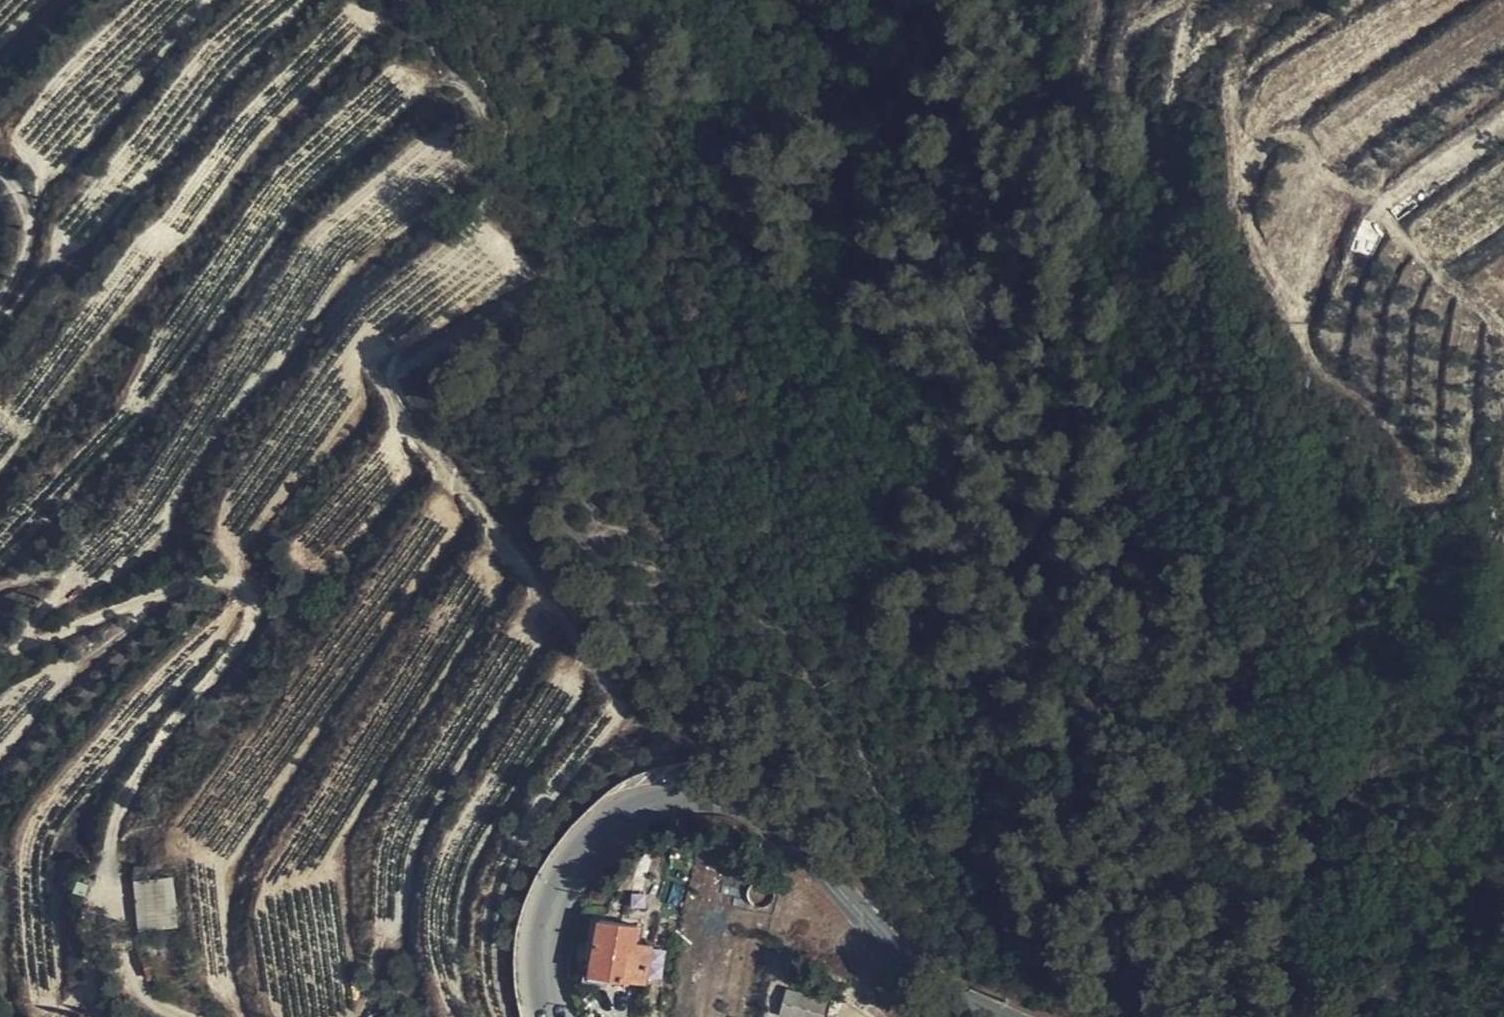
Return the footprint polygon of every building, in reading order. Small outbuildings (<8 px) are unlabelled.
[(176,873),(136,877),(140,925),(180,922),(176,873)] [(648,981),(654,941),(638,938),(640,924),(600,918),(591,973),(648,981)] [(783,1015),(799,1016),(826,1016),(830,991),(788,985),(783,1015)]
